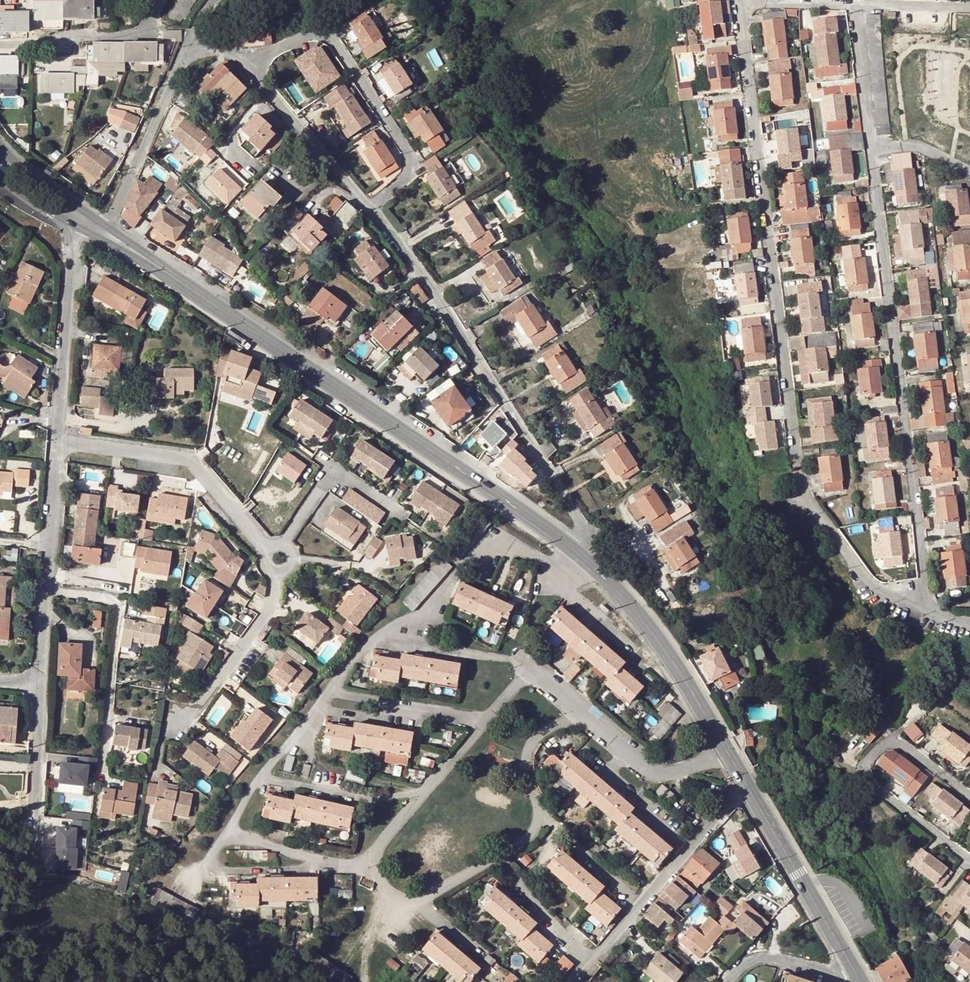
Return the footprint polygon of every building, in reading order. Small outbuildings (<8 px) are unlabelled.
[(34,0),(26,0),(26,13),(28,13),(27,28),(34,28),(34,19),(63,19),(63,2),(34,2),(34,0)] [(70,20),(70,19),(87,19),(92,19),(92,16),(99,16),(99,8),(91,8),(91,0),(64,0),(63,1),(63,2),(63,19),(70,20)] [(193,0),(180,0),(180,1),(191,8),(195,2),(193,0)] [(672,0),(664,0),(665,8),(673,7),(672,0)] [(174,9),(183,17),(185,18),(191,10),(190,9),(191,8),(180,1),(174,9)] [(715,38),(724,37),(722,23),(721,23),(720,15),(725,15),(729,15),(728,13),(727,1),(718,2),(718,1),(710,2),(715,38)] [(704,40),(715,38),(710,2),(699,4),(704,40)] [(174,9),(168,17),(178,24),(183,17),(174,9)] [(765,46),(768,46),(770,59),(787,57),(782,20),(786,19),(785,10),(761,13),(765,46)] [(27,31),(27,28),(28,13),(26,13),(0,13),(0,32),(27,31)] [(381,39),(364,13),(347,24),(364,49),(360,51),(365,59),(384,46),(380,40),(381,39)] [(877,133),(891,132),(881,14),(867,15),(877,133)] [(112,30),(112,29),(112,22),(99,22),(99,30),(112,30)] [(839,74),(833,27),(817,29),(819,42),(814,43),(818,66),(813,67),(815,77),(839,74)] [(163,38),(175,39),(175,42),(181,42),(181,30),(163,30),(163,38)] [(269,30),(262,31),(263,44),(271,44),(271,42),(269,30)] [(799,30),(800,39),(808,38),(807,30),(799,30)] [(255,45),(263,44),(262,31),(254,32),(255,45)] [(241,46),(248,46),(247,32),(239,33),(241,46)] [(248,46),(255,45),(254,32),(247,32),(248,46)] [(98,81),(98,68),(115,68),(115,65),(124,65),(124,61),(124,44),(94,44),(94,46),(86,47),(86,57),(86,66),(87,66),(87,75),(85,75),(85,80),(98,81)] [(124,61),(163,61),(164,45),(157,45),(156,44),(124,44),(124,61)] [(698,52),(696,44),(684,46),(686,54),(698,52)] [(686,54),(684,46),(669,48),(671,56),(686,54)] [(730,55),(729,46),(705,49),(709,83),(705,84),(706,91),(730,88),(725,55),(730,55)] [(317,50),(312,49),(294,61),(313,90),(334,76),(317,50)] [(16,75),(23,75),(23,63),(16,63),(17,57),(0,57),(0,75),(7,75),(16,75)] [(380,74),(380,76),(394,95),(398,92),(401,97),(409,92),(406,87),(410,84),(394,59),(384,66),(382,62),(375,66),(380,74)] [(790,68),(788,60),(767,63),(773,106),(793,104),(788,68),(790,68)] [(245,89),(220,64),(195,89),(204,97),(211,91),(220,99),(217,103),(226,112),(229,110),(227,108),(229,105),(245,89)] [(79,88),(80,81),(85,81),(85,80),(85,75),(87,75),(87,66),(86,66),(71,66),(71,75),(42,75),(41,92),(72,93),(72,88),(79,88)] [(389,98),(394,95),(380,76),(376,79),(389,98)] [(690,87),(689,81),(674,83),(675,89),(690,87)] [(804,84),(805,92),(808,91),(816,90),(815,82),(804,84)] [(329,108),(333,105),(346,126),(341,130),(346,138),(368,124),(343,84),(323,97),(329,108)] [(816,90),(808,91),(809,99),(821,97),(826,131),(845,129),(842,95),(855,93),(854,84),(820,89),(820,90),(816,90)] [(19,87),(0,88),(0,107),(19,107),(19,87)] [(692,98),(690,87),(675,89),(677,100),(692,98)] [(246,93),(236,103),(243,111),(254,100),(246,93)] [(735,139),(731,101),(712,104),(716,140),(721,139),(721,141),(735,139)] [(128,111),(140,112),(141,107),(118,104),(117,110),(128,112),(128,111)] [(414,112),(412,108),(402,115),(408,123),(410,122),(419,136),(430,153),(443,145),(442,142),(447,139),(441,130),(440,131),(424,106),(414,112)] [(169,136),(180,144),(193,153),(193,152),(200,157),(213,142),(205,136),(206,135),(199,130),(193,126),(175,112),(168,128),(173,132),(169,136)] [(140,121),(125,114),(119,129),(134,136),(140,121)] [(281,142),(287,136),(283,133),(277,139),(267,130),(270,127),(256,114),(241,131),(247,137),(245,139),(239,146),(252,158),(265,143),(273,151),(281,142)] [(790,129),(789,116),(774,118),(779,155),(784,155),(784,160),(794,159),(793,153),(799,153),(796,129),(790,129)] [(197,121),(193,126),(199,130),(203,126),(197,121)] [(419,136),(410,122),(408,123),(405,125),(414,139),(419,136)] [(396,166),(371,128),(359,135),(367,148),(362,151),(379,177),(396,166)] [(860,134),(846,135),(847,143),(861,141),(860,134)] [(847,143),(846,135),(826,137),(832,182),(852,179),(848,150),(862,148),(861,141),(847,143)] [(98,153),(91,147),(72,171),(93,187),(113,160),(100,150),(98,153)] [(209,164),(220,154),(215,148),(204,157),(209,164)] [(744,199),(739,165),(743,165),(742,158),(738,159),(737,149),(728,150),(718,151),(719,165),(722,182),(724,201),(733,200),(744,199)] [(450,190),(454,188),(433,156),(422,164),(429,175),(424,178),(440,203),(453,196),(450,190)] [(916,202),(911,161),(891,164),(896,204),(916,202)] [(231,203),(245,187),(222,167),(208,183),(231,203)] [(785,205),(777,206),(779,226),(807,222),(801,170),(781,172),(783,191),(785,205)] [(149,175),(143,184),(136,180),(120,216),(124,219),(128,224),(131,228),(132,229),(140,218),(137,216),(154,196),(160,184),(149,175)] [(173,176),(165,185),(172,191),(179,181),(178,180),(173,176)] [(240,204),(256,219),(270,204),(273,207),(280,199),(261,182),(240,204)] [(957,184),(944,186),(949,226),(969,223),(969,213),(967,214),(964,190),(958,191),(957,184)] [(775,192),(777,206),(785,205),(783,191),(775,192)] [(850,197),(849,191),(833,193),(839,239),(859,236),(854,197),(850,197)] [(193,213),(198,206),(187,196),(181,203),(193,213)] [(172,199),(169,203),(175,208),(179,203),(172,199)] [(282,201),(280,199),(273,207),(270,204),(256,219),(261,223),(282,201)] [(307,216),(292,233),(300,241),(299,242),(310,252),(325,236),(319,230),(329,219),(340,230),(354,215),(342,204),(339,207),(331,200),(322,211),(329,218),(324,215),(316,224),(314,222),(307,216)] [(183,225),(188,218),(175,208),(169,203),(167,202),(162,210),(160,209),(149,225),(174,242),(185,226),(183,225)] [(448,213),(455,224),(467,244),(476,258),(488,250),(486,245),(493,241),(487,231),(484,234),(464,203),(448,213)] [(300,214),(295,209),(289,216),(294,221),(300,214)] [(909,210),(898,212),(901,236),(904,257),(909,256),(910,264),(924,262),(918,215),(910,216),(909,210)] [(749,251),(750,258),(760,257),(759,251),(751,251),(745,212),(726,215),(730,245),(735,244),(736,253),(749,251)] [(462,248),(467,244),(455,224),(449,228),(462,248)] [(814,267),(809,224),(788,226),(794,273),(802,272),(802,269),(814,267)] [(969,237),(969,230),(951,232),(952,239),(969,237)] [(291,231),(286,235),(297,245),(299,242),(300,241),(292,233),(291,231)] [(895,237),(898,257),(904,257),(901,236),(895,237)] [(208,237),(197,256),(224,272),(234,255),(218,246),(219,243),(208,237)] [(952,239),(957,279),(969,278),(969,237),(952,239)] [(365,240),(354,249),(359,256),(354,260),(360,268),(364,266),(373,278),(388,266),(372,245),(370,247),(365,240)] [(713,260),(729,259),(728,247),(712,249),(713,260)] [(479,261),(486,272),(497,289),(501,295),(521,283),(517,276),(514,279),(495,250),(479,261)] [(847,253),(848,260),(843,260),(846,290),(867,287),(863,258),(859,258),(858,252),(847,253)] [(241,259),(234,255),(224,272),(231,277),(241,259)] [(35,286),(41,272),(21,262),(7,294),(10,296),(23,301),(31,284),(35,286)] [(311,268),(305,262),(293,276),(298,281),(311,268)] [(758,304),(752,262),(733,265),(738,307),(758,304)] [(373,278),(364,266),(360,268),(370,280),(373,278)] [(911,318),(931,315),(925,269),(905,271),(911,318)] [(480,277),(491,294),(497,289),(486,272),(480,277)] [(145,299),(102,276),(92,295),(124,313),(135,318),(140,308),(145,299)] [(821,291),(821,283),(796,285),(802,333),(824,331),(822,315),(820,315),(817,291),(821,291)] [(21,313),(26,303),(27,303),(35,286),(31,284),(23,301),(10,296),(6,306),(21,313)] [(421,309),(430,303),(416,285),(408,291),(421,309)] [(340,315),(346,307),(322,289),(305,312),(318,322),(322,317),(334,325),(341,316),(340,315)] [(959,293),(964,332),(969,331),(969,292),(959,293)] [(515,318),(532,343),(545,335),(547,338),(554,334),(548,324),(545,326),(525,296),(500,312),(507,323),(515,318)] [(869,303),(862,304),(861,298),(848,299),(854,345),(874,342),(869,303)] [(146,311),(140,308),(135,318),(124,313),(122,317),(138,326),(146,311)] [(416,332),(396,312),(371,336),(378,342),(380,340),(389,349),(386,351),(392,356),(416,332)] [(765,359),(759,317),(740,320),(746,362),(765,359)] [(940,330),(939,321),(912,324),(918,369),(938,366),(933,331),(940,330)] [(802,338),(804,349),(807,371),(799,372),(801,384),(829,380),(824,348),(835,346),(833,333),(802,338)] [(535,347),(547,338),(545,335),(532,343),(535,347)] [(389,349),(380,340),(378,342),(386,351),(389,349)] [(104,346),(94,344),(92,368),(90,368),(90,373),(93,373),(93,377),(112,378),(113,370),(118,370),(121,347),(118,347),(117,351),(103,349),(104,346)] [(575,371),(557,345),(541,355),(565,394),(586,380),(579,369),(575,371)] [(253,398),(261,373),(249,368),(252,359),(223,347),(218,377),(224,378),(227,379),(225,384),(223,392),(234,395),(235,392),(253,398)] [(422,383),(436,369),(417,349),(402,363),(399,366),(410,376),(413,373),(422,383)] [(797,350),(799,372),(807,371),(804,349),(797,350)] [(3,380),(4,378),(26,393),(33,383),(28,379),(35,369),(15,356),(11,362),(10,364),(9,365),(7,366),(6,366),(4,366),(2,366),(1,365),(0,364),(0,377),(3,380)] [(856,364),(860,393),(868,392),(874,391),(880,390),(877,367),(880,366),(879,358),(862,360),(862,363),(856,364)] [(405,381),(410,376),(399,366),(395,370),(405,381)] [(174,394),(173,390),(184,390),(193,390),(193,369),(164,369),(163,378),(156,378),(156,383),(147,383),(147,404),(156,404),(156,398),(174,398),(174,394)] [(942,372),(943,387),(953,386),(951,371),(942,372)] [(430,403),(448,427),(457,421),(460,426),(474,416),(453,387),(456,385),(450,376),(433,388),(439,396),(430,403)] [(747,417),(765,415),(764,407),(772,406),(767,376),(754,378),(755,383),(748,384),(752,409),(745,410),(747,417)] [(26,393),(4,378),(3,380),(1,383),(23,398),(26,393)] [(939,379),(919,382),(925,427),(945,425),(939,379)] [(100,389),(82,387),(80,406),(98,407),(99,396),(100,389)] [(592,434),(597,442),(614,431),(618,428),(613,420),(608,423),(586,389),(570,400),(592,434)] [(804,392),(808,426),(813,426),(810,397),(830,395),(829,390),(804,392)] [(235,392),(234,395),(252,401),(253,398),(235,392)] [(833,424),(830,395),(810,397),(813,426),(808,426),(810,440),(837,437),(836,424),(833,424)] [(99,396),(98,407),(98,415),(111,416),(113,398),(99,396)] [(296,408),(289,419),(297,424),(300,420),(308,426),(316,431),(314,435),(314,436),(321,441),(325,434),(330,437),(332,432),(328,430),(333,423),(317,412),(301,401),(299,404),(294,401),(292,405),(296,408)] [(774,421),(766,422),(765,415),(747,417),(748,425),(754,424),(755,430),(775,428),(774,421)] [(889,457),(883,416),(863,418),(867,448),(862,449),(863,460),(889,457)] [(80,417),(79,423),(92,425),(93,419),(80,417)] [(502,424),(501,422),(485,431),(494,448),(519,433),(511,419),(502,424)] [(302,436),(308,426),(300,420),(297,424),(293,430),(302,436)] [(451,432),(460,426),(457,421),(448,427),(451,432)] [(310,441),(314,436),(314,435),(316,431),(308,426),(302,436),(310,441)] [(760,451),(778,449),(775,428),(755,430),(757,444),(759,443),(760,451)] [(952,481),(946,432),(926,435),(932,484),(952,481)] [(638,470),(616,435),(599,446),(622,480),(638,470)] [(512,457),(505,463),(531,489),(547,473),(514,441),(505,450),(512,457)] [(363,443),(352,460),(359,465),(361,462),(369,467),(379,474),(377,477),(388,484),(392,477),(387,475),(394,464),(378,453),(363,443)] [(836,443),(811,445),(816,491),(842,488),(836,443)] [(969,453),(967,443),(960,445),(961,453),(969,453)] [(290,451),(277,469),(297,483),(310,465),(290,451)] [(492,459),(487,455),(482,461),(487,465),(492,459)] [(924,478),(922,459),(915,460),(917,478),(924,478)] [(965,480),(963,465),(957,465),(959,480),(965,480)] [(27,485),(28,471),(16,470),(15,484),(27,485)] [(896,509),(890,470),(874,472),(876,478),(870,479),(875,512),(896,509)] [(11,491),(12,474),(0,473),(0,490),(11,491)] [(422,482),(409,503),(421,511),(422,508),(429,512),(438,519),(436,522),(446,528),(460,507),(439,494),(422,482)] [(648,485),(632,496),(636,502),(643,513),(656,532),(668,524),(665,520),(669,518),(648,485)] [(115,494),(116,487),(107,486),(103,508),(112,510),(112,511),(133,514),(136,497),(115,494)] [(959,534),(953,487),(933,489),(938,529),(944,528),(945,536),(959,534)] [(386,514),(351,490),(342,502),(378,527),(386,514)] [(99,497),(79,494),(74,528),(95,531),(99,497)] [(148,497),(144,520),(153,522),(154,516),(174,520),(182,521),(186,500),(157,494),(157,499),(148,497)] [(637,517),(643,513),(636,502),(630,507),(637,517)] [(337,509),(325,527),(347,543),(359,525),(337,509)] [(174,520),(154,516),(153,522),(173,526),(174,520)] [(892,525),(891,517),(876,520),(882,566),(902,563),(897,525),(892,525)] [(931,529),(930,519),(922,519),(924,530),(931,529)] [(666,547),(660,551),(674,571),(679,568),(682,573),(698,562),(684,539),(693,533),(685,520),(671,529),(671,528),(659,536),(666,547)] [(321,533),(349,552),(365,529),(359,525),(347,543),(325,527),(321,533)] [(93,540),(94,535),(95,531),(74,528),(69,562),(98,565),(100,550),(92,549),(93,540)] [(236,558),(217,536),(201,530),(195,548),(206,551),(207,550),(212,556),(208,559),(219,572),(225,568),(236,575),(243,561),(237,557),(236,558)] [(372,558),(381,543),(374,538),(364,553),(372,558)] [(385,541),(389,562),(399,560),(404,559),(405,562),(416,560),(412,539),(401,541),(400,538),(385,541)] [(135,568),(170,576),(175,551),(140,544),(135,568)] [(946,547),(947,553),(941,554),(945,584),(965,581),(960,545),(946,547)] [(413,611),(452,567),(442,558),(402,602),(413,611)] [(399,560),(389,562),(390,569),(400,567),(399,560)] [(13,578),(0,577),(0,624),(9,624),(10,610),(4,609),(6,588),(13,588),(13,578)] [(206,577),(189,606),(211,619),(228,590),(206,577)] [(461,584),(453,604),(480,616),(498,624),(501,617),(507,620),(513,608),(485,595),(461,584)] [(359,585),(352,593),(355,596),(339,616),(356,629),(378,600),(359,585)] [(336,614),(339,616),(355,596),(352,593),(336,614)] [(166,609),(143,605),(141,614),(147,615),(164,618),(166,609)] [(562,605),(546,623),(571,645),(588,661),(609,679),(605,683),(622,697),(620,700),(627,707),(631,703),(630,702),(643,688),(645,685),(629,671),(626,674),(620,669),(625,663),(574,620),(577,617),(562,605)] [(94,613),(92,629),(99,630),(100,613),(94,613)] [(182,626),(188,618),(181,614),(176,622),(182,626)] [(124,620),(118,647),(129,649),(131,638),(138,640),(137,643),(157,646),(160,627),(163,627),(164,618),(147,615),(145,624),(124,620)] [(329,631),(338,638),(344,629),(331,619),(325,627),(308,615),(297,630),(318,645),(329,631)] [(507,621),(507,620),(501,617),(498,624),(504,627),(507,621)] [(182,626),(197,636),(203,627),(188,618),(182,626)] [(212,649),(189,635),(178,653),(180,654),(175,660),(181,664),(191,670),(199,675),(208,661),(206,660),(212,649)] [(350,640),(342,635),(338,642),(345,647),(350,640)] [(79,672),(80,644),(59,643),(57,675),(67,676),(67,690),(92,691),(93,671),(84,669),(83,672),(79,672)] [(588,661),(571,645),(567,650),(574,657),(573,658),(583,667),(588,661)] [(716,678),(719,684),(723,682),(726,688),(737,682),(731,670),(728,671),(724,663),(717,648),(714,649),(712,645),(707,648),(709,652),(690,662),(703,684),(716,678)] [(286,654),(272,672),(288,685),(287,687),(298,696),(313,675),(286,654)] [(401,662),(374,657),(372,669),(372,670),(378,671),(377,679),(398,683),(399,676),(447,685),(448,682),(458,684),(460,665),(454,664),(454,661),(439,658),(439,661),(431,660),(432,657),(423,656),(423,659),(402,655),(401,662)] [(571,680),(581,669),(574,663),(564,674),(571,680)] [(188,675),(191,670),(181,664),(177,669),(188,675)] [(371,670),(369,678),(377,679),(378,671),(372,670),(371,670)] [(288,685),(272,672),(268,678),(284,690),(287,687),(288,685)] [(596,686),(589,680),(581,688),(588,695),(596,686)] [(671,724),(680,714),(668,703),(659,714),(671,724)] [(250,751),(273,722),(255,708),(232,737),(250,751)] [(16,710),(0,709),(0,743),(13,744),(16,710)] [(660,739),(670,727),(662,720),(652,732),(660,739)] [(902,729),(911,741),(921,734),(913,721),(902,729)] [(871,727),(872,726),(867,722),(860,731),(864,735),(871,727)] [(328,724),(325,739),(324,738),(322,746),(351,751),(352,745),(381,750),(387,751),(399,753),(400,751),(410,753),(413,733),(355,724),(354,729),(328,724)] [(939,725),(930,736),(942,744),(939,749),(963,767),(969,757),(969,748),(951,733),(950,734),(939,725)] [(143,749),(146,730),(114,726),(112,744),(127,746),(127,749),(136,750),(136,748),(143,749)] [(869,742),(877,732),(871,727),(864,735),(863,737),(869,742)] [(216,756),(195,740),(183,755),(208,775),(214,767),(219,761),(231,770),(238,761),(222,748),(216,756)] [(379,758),(381,750),(352,745),(351,751),(350,753),(379,758)] [(407,766),(410,753),(400,751),(399,753),(387,751),(384,762),(407,766)] [(910,797),(926,777),(892,752),(890,752),(887,752),(884,753),(877,764),(905,786),(902,791),(910,797)] [(634,809),(569,753),(561,762),(553,754),(546,761),(556,770),(575,786),(619,825),(615,829),(658,866),(672,850),(630,814),(634,809)] [(290,771),(294,758),(287,756),(284,769),(290,771)] [(59,783),(85,786),(87,766),(96,767),(96,758),(80,757),(79,765),(61,763),(59,783)] [(433,768),(435,761),(422,757),(420,764),(433,768)] [(231,770),(219,761),(214,767),(226,776),(231,770)] [(307,776),(309,765),(303,764),(300,774),(307,776)] [(361,782),(363,773),(348,769),(346,778),(361,782)] [(425,778),(426,772),(409,769),(407,776),(425,778)] [(565,798),(575,786),(556,770),(546,782),(565,798)] [(192,794),(176,790),(165,788),(166,783),(167,781),(158,779),(152,808),(172,812),(188,816),(192,794)] [(102,788),(99,810),(115,812),(132,815),(136,785),(122,782),(121,792),(102,788)] [(941,790),(931,782),(923,793),(933,801),(930,805),(958,827),(969,811),(942,790),(941,790)] [(658,798),(667,789),(662,784),(654,794),(658,798)] [(666,805),(674,795),(669,790),(660,800),(666,805)] [(263,816),(289,823),(291,816),(325,825),(339,828),(339,825),(349,828),(353,808),(295,795),(293,801),(268,795),(263,816)] [(171,821),(172,812),(152,808),(151,816),(171,821)] [(114,819),(115,812),(99,810),(98,816),(114,819)] [(57,828),(55,847),(73,848),(75,830),(89,831),(90,821),(78,820),(73,820),(72,829),(57,828)] [(591,833),(581,824),(575,830),(586,839),(591,833)] [(286,840),(288,832),(268,827),(266,835),(286,840)] [(738,829),(727,836),(736,851),(734,852),(746,874),(759,866),(738,829)] [(55,847),(53,868),(73,870),(75,848),(73,848),(55,847)] [(940,888),(951,872),(920,848),(908,863),(940,888)] [(701,883),(718,864),(701,849),(685,869),(681,874),(695,887),(700,882),(701,883)] [(562,851),(553,861),(551,860),(546,866),(590,904),(586,908),(607,926),(620,909),(600,892),(604,887),(562,851)] [(640,874),(628,865),(623,871),(635,881),(640,874)] [(294,899),(314,898),(314,897),(314,878),(308,878),(308,874),(298,874),(298,878),(283,878),(282,874),(268,874),(268,878),(256,878),(256,884),(228,885),(229,906),(236,906),(256,906),(256,900),(284,899),(294,899)] [(697,891),(679,875),(659,897),(668,905),(673,899),(676,902),(687,890),(693,895),(697,891)] [(962,905),(969,911),(969,887),(963,881),(951,896),(948,894),(939,906),(954,918),(959,912),(958,911),(962,905)] [(198,907),(159,888),(152,903),(191,922),(198,907)] [(493,888),(485,897),(484,896),(478,903),(522,940),(519,945),(533,957),(539,963),(545,955),(552,946),(533,930),(537,925),(493,888)] [(741,902),(727,918),(738,927),(753,940),(773,918),(746,893),(739,900),(741,902)] [(670,911),(657,900),(643,915),(657,926),(670,911)] [(731,935),(738,927),(727,918),(725,916),(718,925),(711,918),(699,933),(692,928),(680,943),(700,960),(706,954),(703,951),(710,943),(713,945),(725,931),(731,935)] [(675,929),(664,942),(668,945),(674,938),(673,937),(678,931),(675,929)] [(217,934),(210,932),(208,940),(216,941),(217,934)] [(423,950),(454,975),(462,981),(461,981),(471,981),(472,981),(471,980),(480,969),(471,962),(473,960),(468,955),(466,957),(449,943),(451,941),(445,936),(443,938),(437,933),(423,950)] [(944,954),(950,959),(969,974),(969,950),(956,938),(944,954)] [(327,981),(347,981),(351,976),(315,953),(305,967),(327,981)] [(682,973),(658,953),(643,970),(657,981),(675,981),(682,973)] [(402,973),(413,981),(427,963),(417,955),(402,973)] [(545,955),(539,963),(542,965),(546,969),(553,961),(545,955)] [(573,965),(569,961),(563,955),(551,968),(556,973),(549,981),(551,981),(558,981),(573,965)] [(897,956),(875,968),(882,981),(904,981),(909,979),(897,956)] [(539,963),(533,957),(528,963),(537,971),(542,965),(539,963)] [(395,971),(399,965),(390,958),(385,963),(395,971)] [(792,977),(789,976),(790,973),(785,971),(781,981),(807,981),(792,977)]
